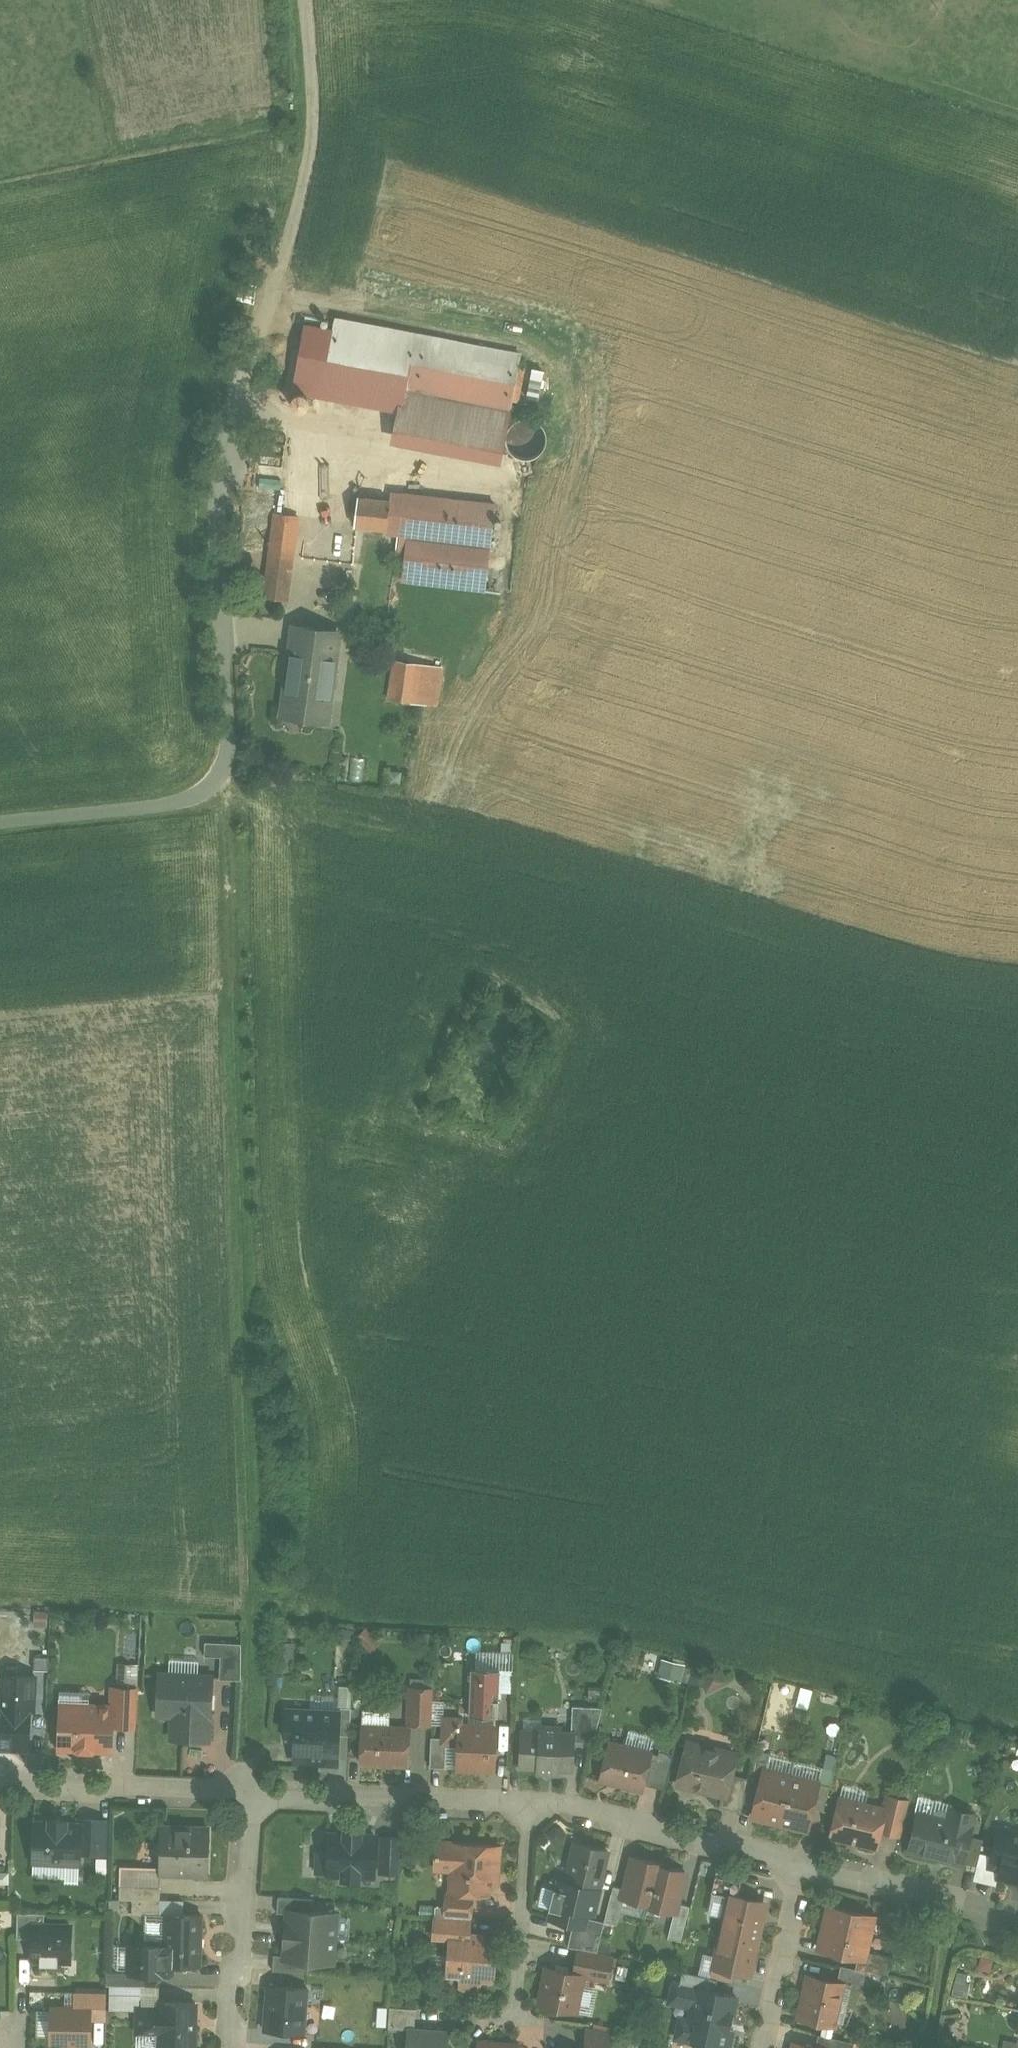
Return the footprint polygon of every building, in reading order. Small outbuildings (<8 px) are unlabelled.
[(500,462),(520,353),(335,320),(330,347),(303,342),(295,387),(400,406),(393,443),(500,462)] [(513,419),(513,454),(547,453),(547,419),(513,419)] [(493,502),(393,491),(391,502),(388,528),(388,534),(488,545),(493,502)] [(357,524),(388,528),(391,502),(360,498),(357,524)] [(490,549),(406,539),(401,581),(485,591),(490,549)] [(293,556),(269,553),(264,596),(287,599),(293,556)] [(314,629),(295,627),(291,654),(293,654),(290,679),(287,678),(283,708),(303,711),(302,716),(326,720),(330,687),(334,688),(337,669),(331,668),(336,631),(314,628),(314,629)] [(420,663),(395,659),(389,698),(415,702),(420,663)] [(241,1643),(205,1641),(204,1655),(221,1656),(219,1678),(241,1679),(241,1643)] [(141,1682),(140,1660),(119,1661),(120,1683),(141,1682)] [(659,1676),(669,1678),(673,1662),(663,1660),(659,1676)] [(683,1664),(673,1662),(669,1678),(679,1680),(683,1664)] [(500,1669),(471,1668),(469,1715),(495,1716),(498,1716),(500,1669)] [(720,1670),(701,1678),(707,1691),(726,1683),(720,1670)] [(2,1674),(1,1706),(28,1708),(34,1708),(35,1675),(2,1674)] [(213,1676),(159,1674),(157,1709),(174,1709),(172,1739),(208,1741),(209,1717),(211,1717),(213,1676)] [(138,1688),(113,1687),(112,1706),(113,1706),(112,1725),(137,1726),(138,1688)] [(352,1687),(339,1687),(338,1707),(351,1707),(352,1687)] [(433,1688),(410,1687),(408,1723),(432,1724),(433,1688)] [(112,1706),(88,1705),(85,1707),(83,1707),(83,1691),(60,1690),(59,1704),(62,1707),(60,1747),(76,1748),(79,1751),(92,1752),(95,1749),(111,1750),(112,1725),(113,1706),(112,1706)] [(0,1706),(0,1748),(27,1749),(29,1708),(28,1708),(1,1706),(0,1706)] [(602,1707),(572,1706),(571,1733),(572,1734),(573,1734),(572,1741),(593,1742),(602,1707)] [(351,1707),(338,1707),(337,1732),(338,1732),(338,1735),(350,1736),(351,1707)] [(307,1711),(287,1710),(286,1739),(296,1739),(295,1761),(336,1762),(338,1735),(338,1732),(337,1732),(307,1730),(307,1711)] [(495,1716),(469,1715),(469,1726),(495,1727),(495,1716)] [(462,1718),(444,1717),(443,1737),(443,1743),(447,1743),(459,1743),(458,1768),(494,1769),(495,1727),(469,1726),(466,1726),(467,1726),(461,1725),(462,1718)] [(410,1729),(362,1727),(361,1759),(365,1764),(376,1764),(380,1760),(408,1761),(410,1729)] [(559,1728),(542,1727),(541,1732),(524,1731),(522,1765),(540,1766),(539,1771),(557,1772),(557,1767),(571,1768),(572,1741),(572,1734),(571,1733),(559,1733),(559,1728)] [(443,1737),(442,1737),(431,1737),(430,1767),(446,1767),(447,1743),(443,1743),(443,1737)] [(651,1752),(610,1742),(601,1779),(642,1789),(651,1752)] [(735,1753),(688,1742),(678,1783),(722,1794),(726,1795),(731,1774),(735,1753)] [(768,1762),(754,1758),(750,1773),(762,1776),(764,1769),(766,1770),(768,1762)] [(766,1770),(764,1769),(762,1776),(757,1796),(752,1816),(780,1823),(791,1776),(766,1770)] [(762,1776),(750,1773),(749,1778),(745,1793),(757,1796),(762,1776)] [(749,1778),(731,1774),(726,1795),(722,1794),(721,1800),(742,1806),(745,1793),(749,1778)] [(818,1782),(791,1776),(780,1823),(807,1829),(818,1782)] [(909,1800),(887,1795),(884,1809),(885,1809),(880,1830),(901,1835),(909,1800)] [(884,1809),(840,1798),(831,1835),(876,1846),(880,1830),(885,1809),(884,1809)] [(947,1819),(919,1812),(910,1850),(961,1862),(962,1863),(968,1835),(973,1816),(950,1810),(947,1819)] [(84,1820),(34,1819),(33,1865),(83,1866),(83,1856),(84,1820)] [(110,1820),(84,1820),(83,1856),(109,1857),(110,1820)] [(210,1828),(162,1827),(161,1870),(209,1871),(210,1828)] [(345,1831),(345,1835),(330,1834),(328,1874),(343,1874),(343,1878),(359,1879),(359,1875),(374,1876),(376,1836),(361,1836),(361,1831),(345,1831)] [(983,1839),(968,1835),(962,1863),(961,1862),(960,1867),(975,1871),(983,1839)] [(401,1837),(382,1836),(381,1872),(399,1873),(401,1837)] [(1007,1839),(998,1875),(1017,1880),(1017,1841),(1007,1839)] [(499,1846),(437,1842),(435,1862),(453,1863),(451,1891),(451,1892),(473,1894),(488,1895),(489,1877),(497,1878),(499,1846)] [(608,1851),(575,1843),(566,1882),(560,1881),(558,1889),(554,1888),(549,1909),(553,1910),(551,1918),(574,1923),(584,1926),(586,1918),(587,1912),(593,1914),(608,1851)] [(659,1863),(632,1857),(625,1888),(622,1898),(624,1898),(645,1903),(644,1905),(649,1906),(659,1863)] [(685,1871),(670,1868),(669,1871),(665,1870),(663,1866),(663,1864),(659,1863),(649,1906),(674,1912),(675,1912),(677,1903),(685,1871)] [(743,1871),(718,1865),(712,1892),(729,1896),(730,1895),(737,1897),(743,1871)] [(161,1886),(133,1885),(132,1899),(160,1900),(161,1886)] [(625,1888),(613,1886),(605,1918),(605,1921),(617,1924),(624,1898),(622,1898),(625,1888)] [(473,1894),(451,1892),(451,1891),(447,1890),(445,1917),(470,1918),(471,1918),(473,1894)] [(737,1897),(730,1895),(729,1896),(714,1966),(733,1970),(749,1974),(765,1903),(737,1897)] [(314,1899),(278,1897),(277,1913),(287,1913),(287,1909),(313,1911),(314,1899)] [(160,1900),(132,1899),(132,1913),(160,1914),(160,1900)] [(689,1906),(677,1903),(675,1912),(674,1912),(668,1937),(681,1941),(689,1906)] [(874,1916),(829,1906),(819,1948),(858,1957),(864,1958),(866,1951),(874,1916)] [(313,1911),(287,1909),(287,1913),(285,1934),(335,1938),(337,1913),(313,1911)] [(201,1914),(164,1913),(163,1945),(163,1964),(173,1965),(200,1965),(201,1914)] [(445,1917),(435,1916),(433,1937),(449,1938),(447,1975),(460,1976),(459,1989),(479,1990),(480,1980),(493,1981),(496,1943),(476,1942),(476,1935),(469,1934),(470,1918),(445,1917)] [(578,1948),(597,1952),(604,1923),(586,1918),(584,1926),(574,1923),(569,1946),(578,1948)] [(33,1925),(33,1956),(41,1956),(41,1967),(73,1967),(73,1926),(33,1925)] [(335,1938),(285,1934),(284,1955),(283,1959),(309,1961),(333,1963),(335,1938)] [(144,1941),(136,1941),(132,1945),(130,1945),(129,1972),(129,1973),(144,1973),(155,1973),(156,1973),(162,1973),(163,1973),(170,1974),(173,1970),(173,1965),(163,1964),(163,1945),(148,1945),(144,1941)] [(597,1952),(578,1948),(573,1973),(583,1975),(582,1977),(608,1982),(613,1956),(597,1952)] [(892,1957),(866,1951),(864,1958),(858,1957),(855,1968),(866,1971),(888,1976),(892,1957)] [(309,1961),(283,1959),(284,1955),(274,1955),(273,1970),(309,1973),(309,1961)] [(855,1968),(841,1965),(837,1983),(837,1985),(843,1986),(862,1990),(866,1971),(855,1968)] [(733,1970),(714,1966),(711,1977),(730,1982),(733,1970)] [(573,1973),(547,1968),(540,2004),(575,2011),(582,1977),(583,1975),(573,1973)] [(129,1972),(121,1972),(121,1985),(144,1985),(144,1973),(129,1973),(129,1972)] [(837,1983),(808,1977),(799,2016),(835,2024),(843,1986),(837,1985),(837,1983)] [(583,2012),(594,2014),(600,1981),(588,1979),(583,2012)] [(676,1982),(671,2003),(692,2008),(689,2021),(680,2019),(675,2038),(701,2043),(700,2047),(728,2047),(724,2047),(736,1996),(676,1982)] [(307,2005),(309,1988),(266,1984),(262,2031),(304,2035),(305,2032),(307,2005)] [(121,1985),(117,1985),(116,1997),(140,1997),(140,1986),(121,1985)] [(105,1996),(74,1995),(73,2008),(94,2009),(93,2019),(104,2019),(105,1996)] [(160,2002),(160,2007),(139,2006),(137,2031),(159,2032),(158,2047),(185,2047),(194,2047),(195,2003),(160,2002)] [(320,2006),(307,2005),(305,2032),(318,2033),(320,2006)] [(416,2009),(390,2007),(388,2028),(408,2029),(414,2029),(416,2009)] [(52,2008),(51,2046),(92,2047),(93,2019),(94,2009),(73,2008),(52,2008)] [(586,2027),(584,2047),(610,2047),(611,2032),(586,2027)] [(408,2029),(406,2047),(447,2047),(448,2031),(414,2029),(408,2029)] [(819,2034),(815,2047),(816,2047),(853,2047),(854,2042),(819,2034)]
